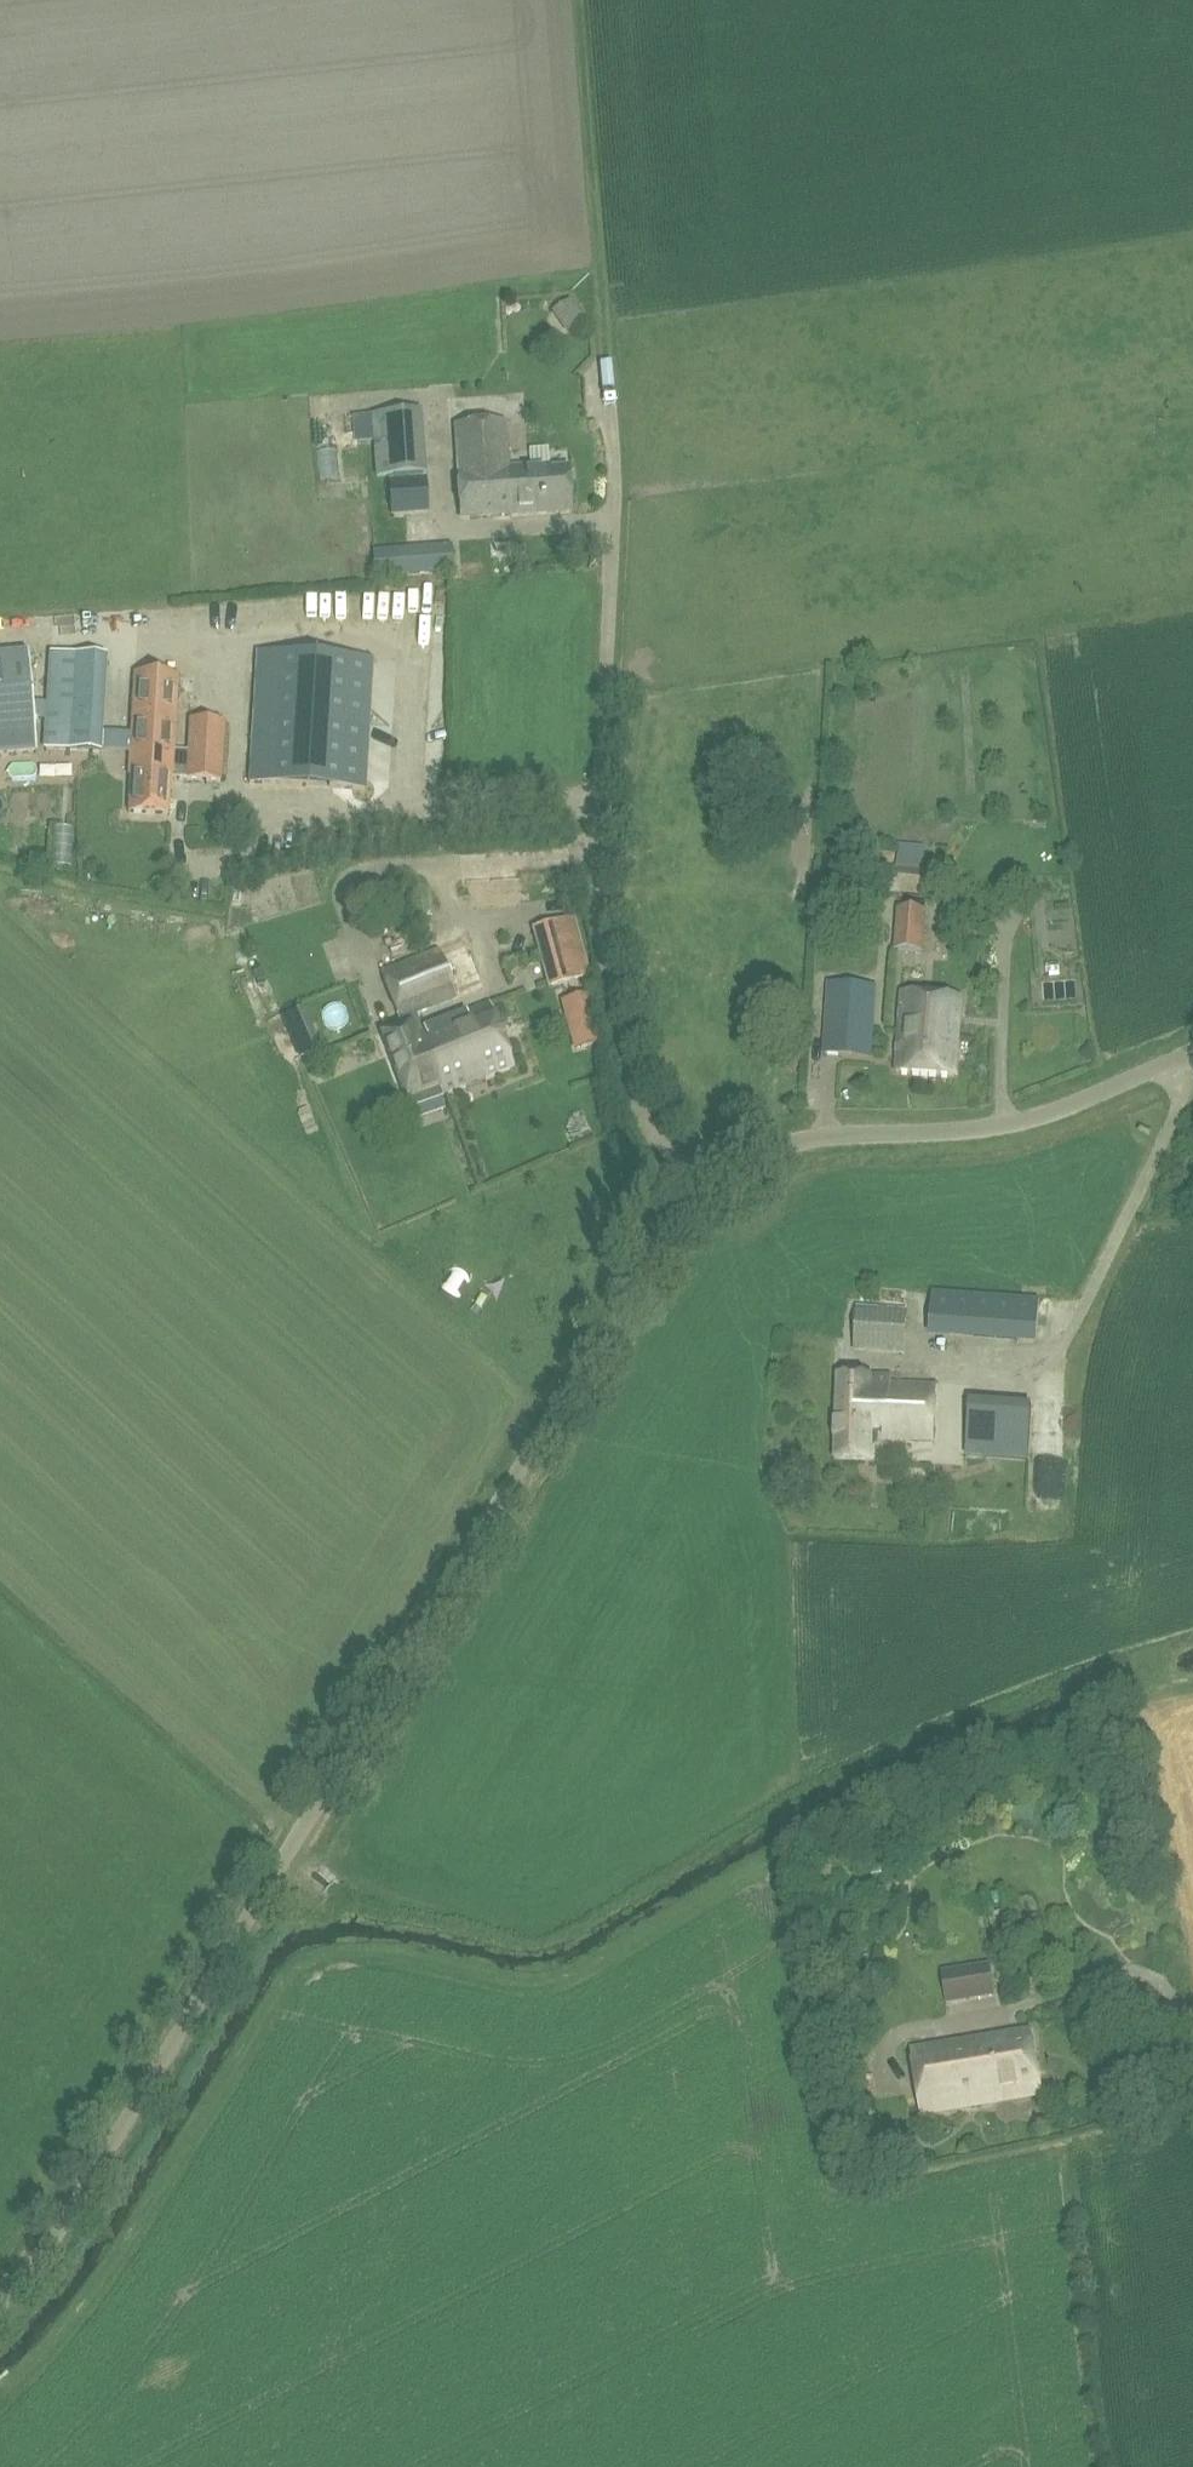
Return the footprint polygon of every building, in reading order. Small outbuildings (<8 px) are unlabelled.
[(424,413),(372,417),(375,481),(429,477),(424,413)] [(506,425),(455,429),(462,519),(512,515),(512,518),(573,513),(569,468),(550,470),(550,465),(509,469),(506,425)] [(343,470),(339,440),(324,442),(328,472),(343,470)] [(429,517),(427,483),(390,484),(391,518),(429,517)] [(377,581),(455,577),(454,550),(375,554),(377,581)] [(272,600),(267,617),(280,621),(285,604),(272,600)] [(36,753),(28,650),(0,653),(0,756),(36,753)] [(259,654),(251,785),(366,792),(374,661),(259,654)] [(103,755),(106,658),(52,656),(49,753),(103,755)] [(133,779),(131,816),(169,818),(171,781),(222,784),(225,723),(192,721),(190,754),(175,753),(179,678),(136,675),(130,778),(133,779)] [(898,856),(898,872),(867,869),(865,893),(927,899),(929,875),(925,875),(926,858),(923,858),(923,849),(911,848),(910,857),(898,856)] [(928,913),(899,909),(894,953),(925,957),(928,913)] [(537,929),(558,1006),(563,1004),(569,1026),(572,1025),(577,1048),(602,1041),(589,994),(590,993),(570,922),(537,929)] [(382,975),(402,1027),(417,1021),(416,1016),(485,989),(466,941),(382,975)] [(872,1059),(877,989),(830,985),(825,1056),(872,1059)] [(904,995),(901,1036),(959,1041),(962,1000),(904,995)] [(421,1031),(417,1021),(402,1027),(383,1034),(413,1111),(445,1099),(443,1095),(516,1067),(491,1004),(421,1031)] [(956,1079),(959,1041),(901,1036),(897,1074),(956,1079)] [(1038,1299),(929,1294),(928,1335),(1036,1339),(1038,1299)] [(852,1352),(902,1356),(905,1315),(855,1311),(852,1352)] [(835,1376),(833,1413),(831,1461),(870,1463),(871,1440),(930,1443),(934,1387),(888,1384),(888,1378),(835,1376)] [(1031,1404),(971,1400),(967,1454),(1027,1458),(1031,1404)] [(990,1963),(942,1971),(948,2004),(995,1996),(990,1963)] [(920,2115),(1039,2096),(1029,2032),(909,2050),(920,2115)]
